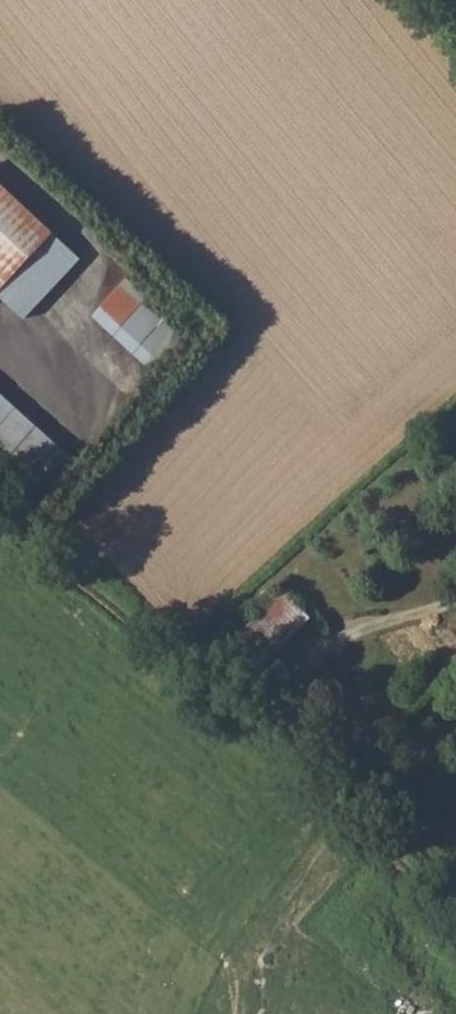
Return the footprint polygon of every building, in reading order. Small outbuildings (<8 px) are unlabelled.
[(19,328),(88,255),(0,175),(0,311),(19,328)] [(93,314),(151,366),(186,327),(127,276),(93,314)] [(0,385),(0,442),(49,486),(80,455),(0,385)] [(267,656),(313,617),(288,588),(242,628),(267,656)]
